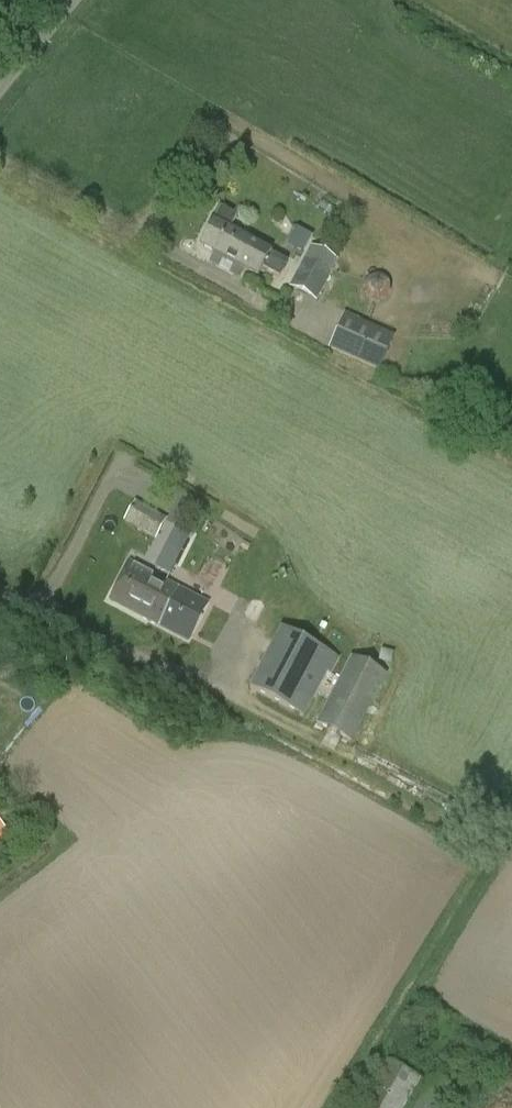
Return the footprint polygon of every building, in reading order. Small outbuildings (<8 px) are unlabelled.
[(227,158),(218,153),(212,162),(221,168),(227,158)] [(279,278),(288,262),(271,253),(230,231),(238,217),(221,209),(202,247),(258,277),(262,269),(279,278)] [(311,239),(301,233),(293,248),(303,253),(311,239)] [(337,261),(313,248),(292,287),(316,301),(337,261)] [(390,291),(390,290),(390,289),(389,288),(389,287),(389,285),(388,284),(388,283),(387,282),(386,281),(386,280),(385,280),(384,279),(383,278),(382,278),(380,277),(379,277),(378,277),(377,276),(376,276),(375,276),(373,277),(372,277),(371,277),(370,278),(369,278),(368,279),(367,280),(366,280),(365,281),(364,282),(364,283),(363,284),(363,285),(362,287),(362,288),(362,289),(362,290),(362,291),(362,293),(362,294),(363,295),(363,296),(364,297),(364,298),(365,299),(366,300),(367,301),(368,302),(369,302),(370,303),(371,303),(372,304),(373,304),(375,304),(376,304),(377,304),(378,304),(379,304),(380,303),(382,303),(383,302),(384,302),(385,301),(386,300),(386,299),(387,298),(388,297),(388,296),(389,295),(389,294),(389,293),(390,291)] [(392,337),(347,317),(333,349),(378,369),(392,337)] [(135,503),(125,520),(155,538),(165,520),(135,503)] [(130,564),(110,601),(188,642),(208,604),(130,564)] [(285,632),(255,693),(308,720),(338,659),(285,632)] [(356,743),(389,676),(357,659),(323,727),(356,743)] [(14,833),(0,808),(0,841),(14,833)] [(422,1081),(387,1060),(359,1107),(405,1107),(422,1081)]
